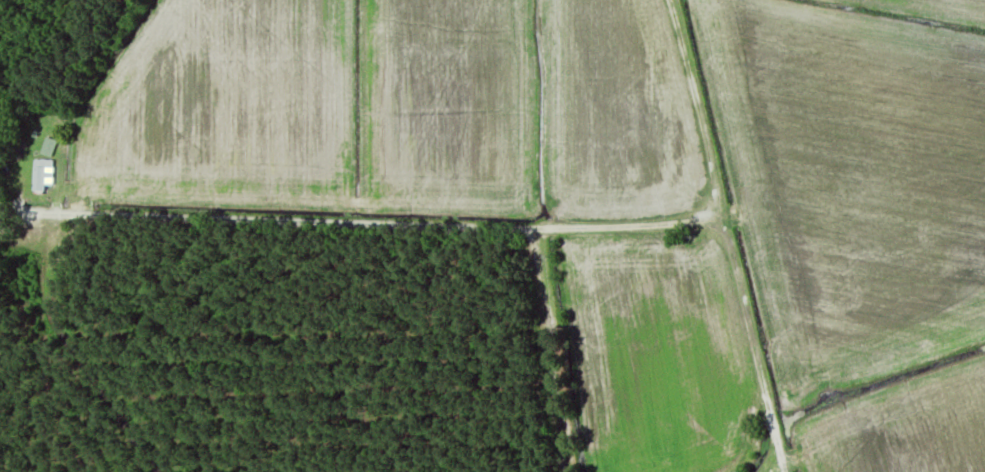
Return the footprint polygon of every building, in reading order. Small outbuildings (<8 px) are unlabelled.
[(56,143),(45,140),(41,156),(52,158),(56,143)] [(52,162),(33,162),(33,196),(52,196),(52,162)]
